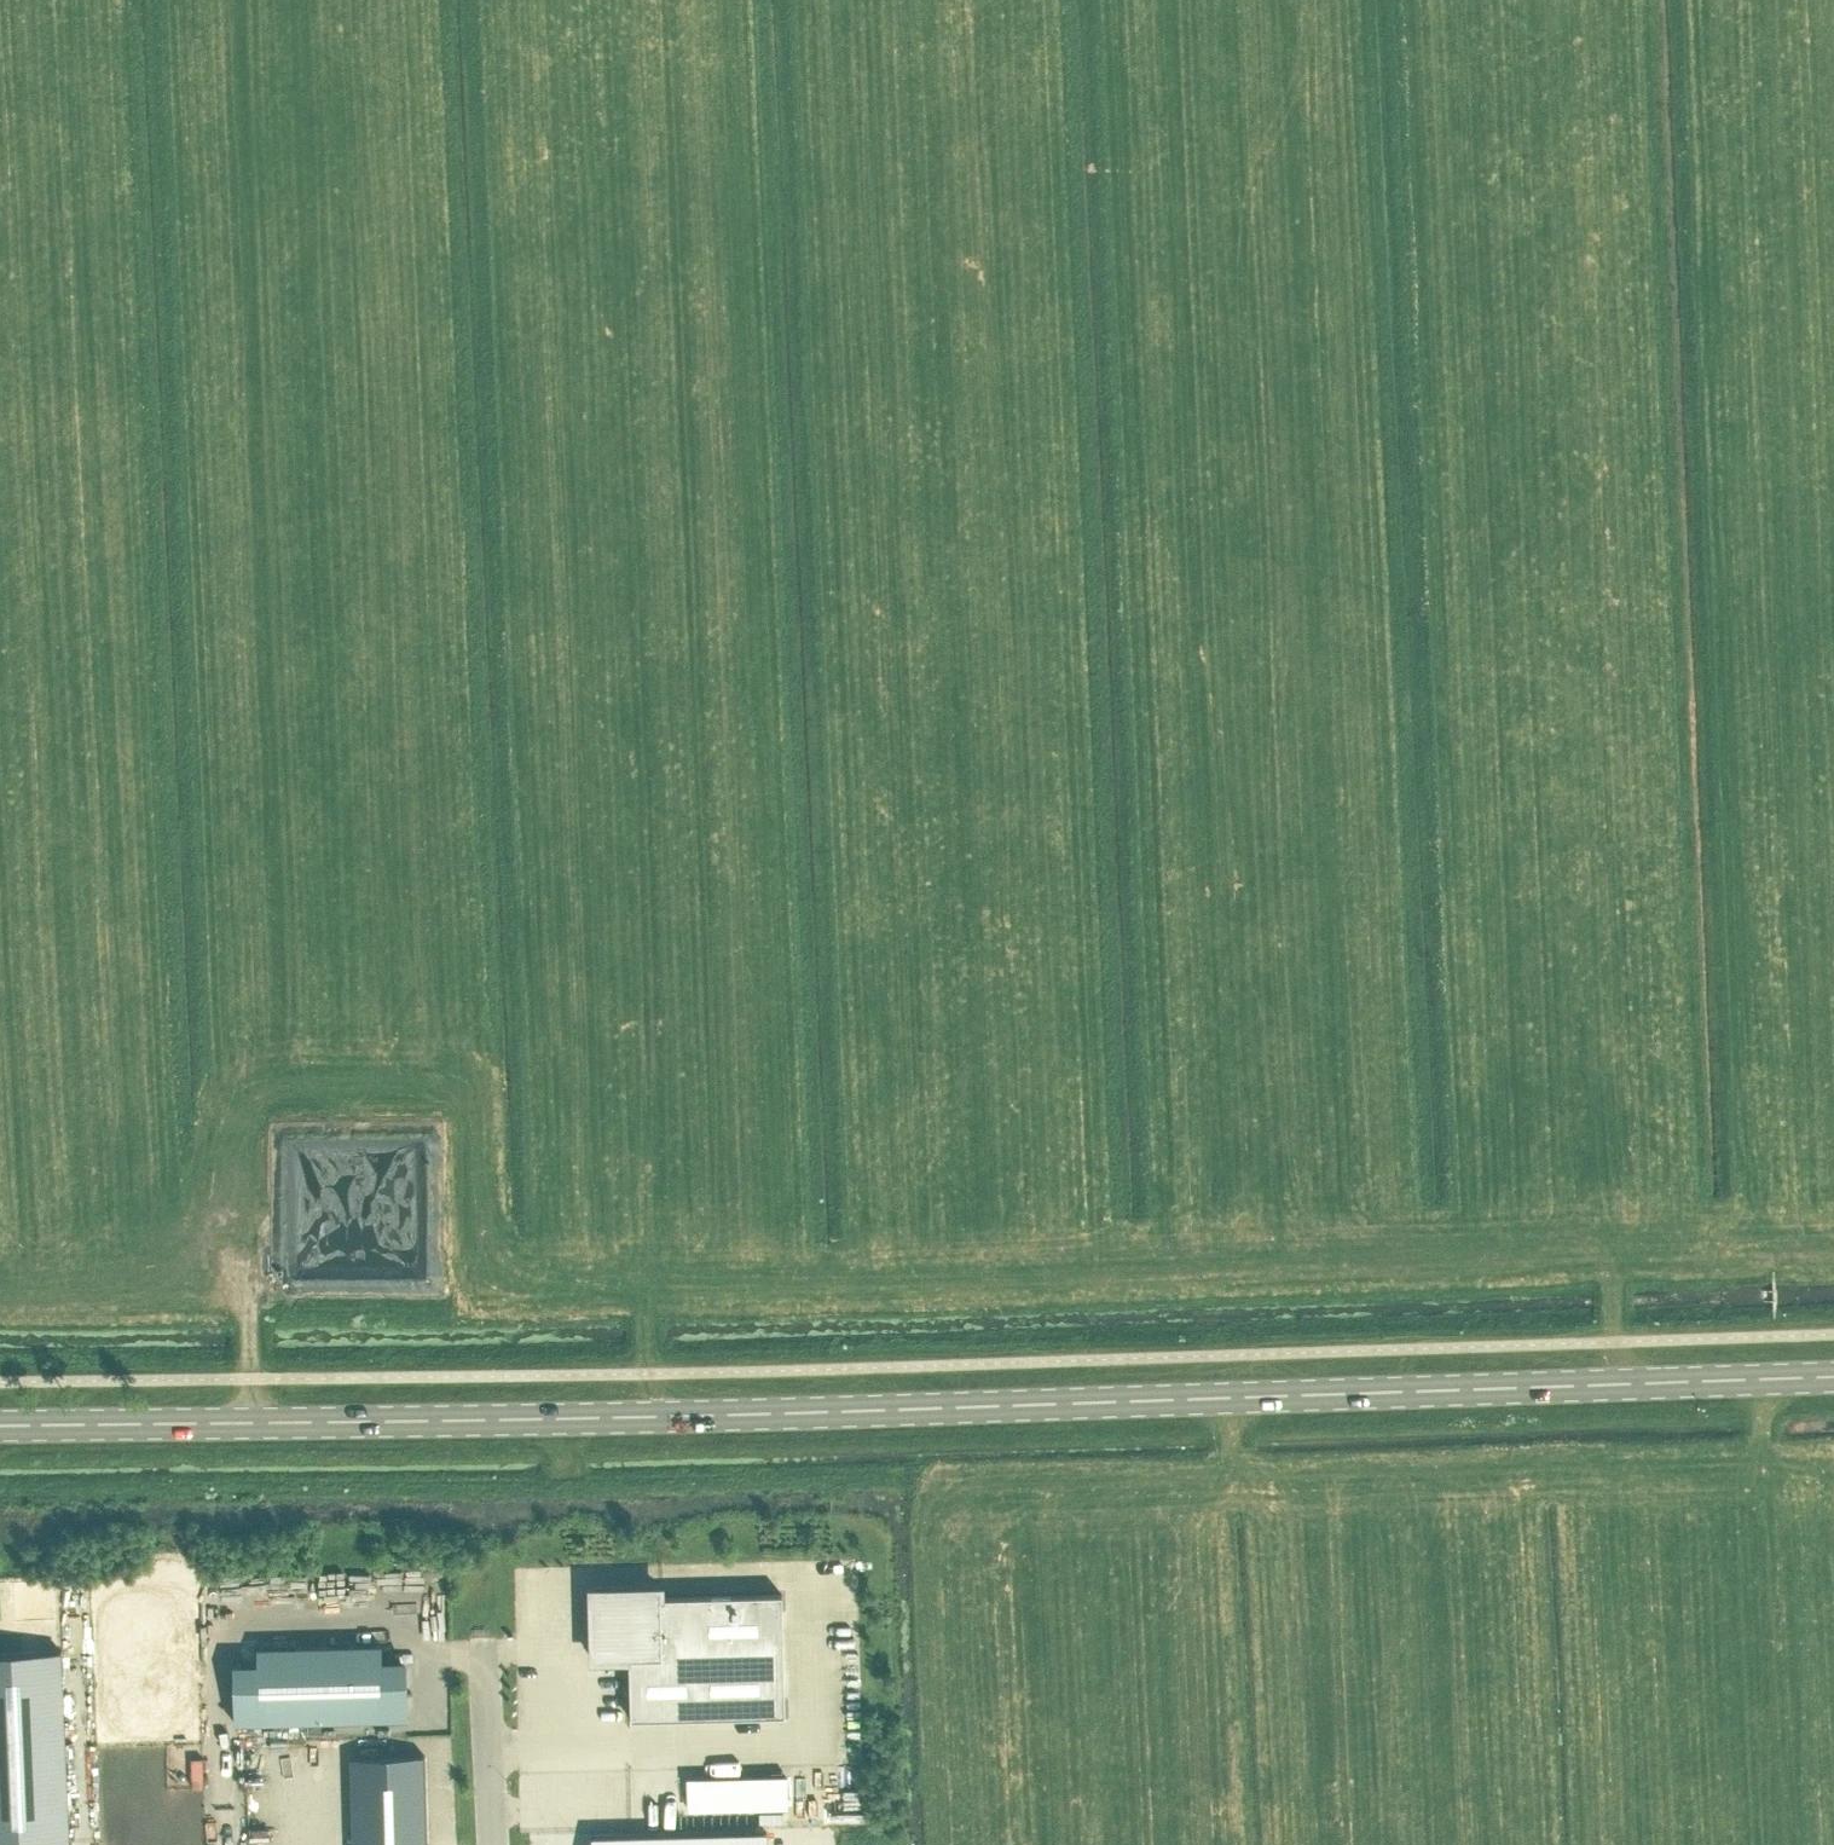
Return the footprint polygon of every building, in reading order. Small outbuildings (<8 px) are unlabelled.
[(631,1718),(785,1714),(782,1593),(662,1596),(662,1586),(591,1588),(593,1658),(630,1657),(631,1718)] [(0,1616),(0,1844),(10,1844),(0,1616)] [(382,1668),(381,1643),(258,1646),(259,1670),(234,1671),(236,1722),(408,1718),(406,1667),(382,1668)] [(427,1840),(425,1756),(351,1758),(354,1844),(408,1844),(408,1840),(427,1840)] [(688,1775),(689,1809),(790,1807),(790,1773),(688,1775)] [(592,1835),(593,1844),(768,1844),(767,1830),(592,1835)]
